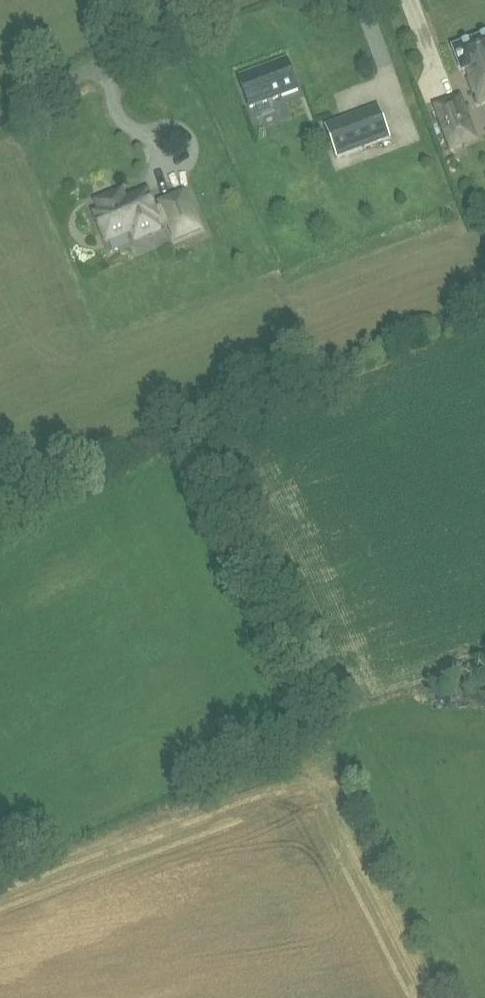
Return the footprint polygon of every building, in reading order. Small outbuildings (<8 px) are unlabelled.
[(454,48),(462,69),(468,67),(471,76),(469,77),(478,102),(484,99),(484,36),(454,48)] [(250,107),(296,90),(286,62),(239,78),(250,107)] [(475,138),(467,117),(479,113),(471,91),(447,101),(463,142),(475,138)] [(336,158),(389,138),(378,107),(325,126),(336,158)] [(176,239),(200,229),(185,192),(160,202),(161,205),(155,208),(148,191),(126,200),(122,191),(96,202),(100,211),(95,213),(107,241),(132,231),(135,240),(170,226),(176,239)]
